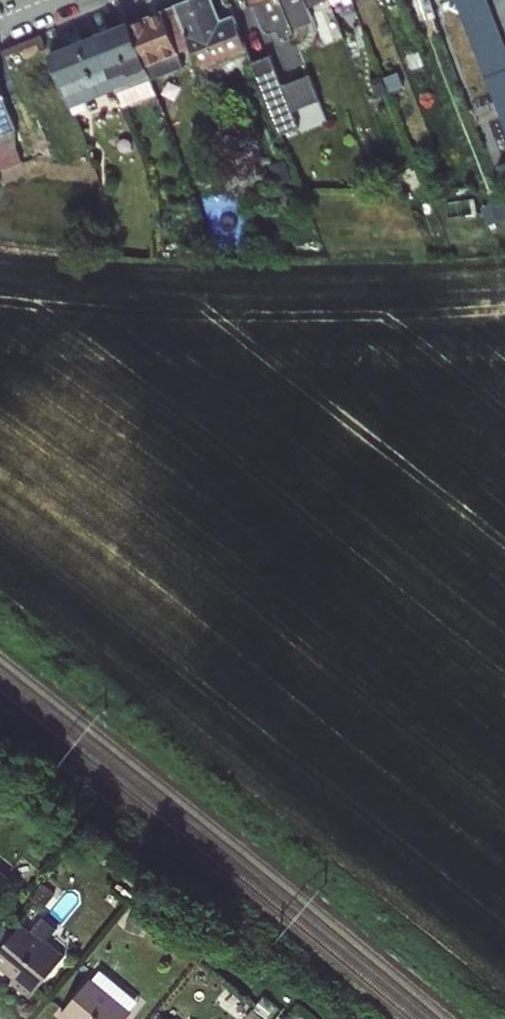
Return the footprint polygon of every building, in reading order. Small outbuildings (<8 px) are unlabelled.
[(190,51),(199,70),(247,51),(232,15),(220,18),(212,0),(185,0),(172,5),(190,51)] [(294,31),(281,0),(247,0),(262,35),(294,31)] [(294,31),(313,24),(308,8),(305,0),(281,0),(294,31)] [(308,8),(325,0),(305,0),(308,8)] [(504,125),(504,32),(493,0),(458,0),(504,125)] [(128,22),(146,66),(190,51),(172,5),(128,22)] [(146,66),(128,22),(93,36),(107,93),(113,91),(121,108),(156,94),(146,66)] [(107,93),(93,36),(47,54),(69,109),(107,93)] [(280,135),(329,119),(313,71),(287,80),(278,51),(255,58),(280,135)] [(19,163),(16,129),(16,125),(0,90),(0,171),(19,163)] [(11,878),(0,869),(0,890),(11,878)] [(65,956),(46,940),(42,943),(20,924),(0,949),(0,970),(12,980),(9,984),(28,1000),(65,956)] [(58,1017),(60,1018),(126,1018),(131,1013),(90,978),(58,1017)]
